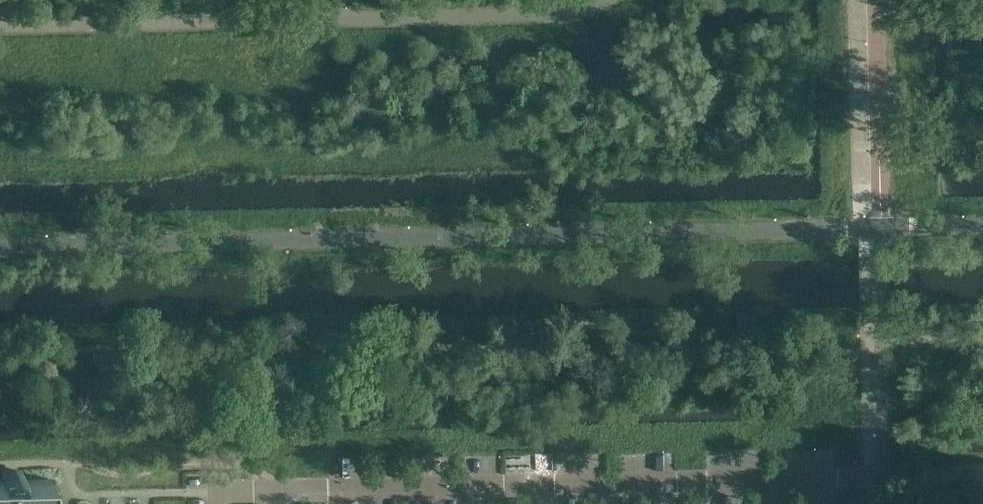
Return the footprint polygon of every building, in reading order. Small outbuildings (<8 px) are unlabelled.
[(0,480),(0,503),(51,503),(51,492),(51,479),(25,480),(0,480)]
